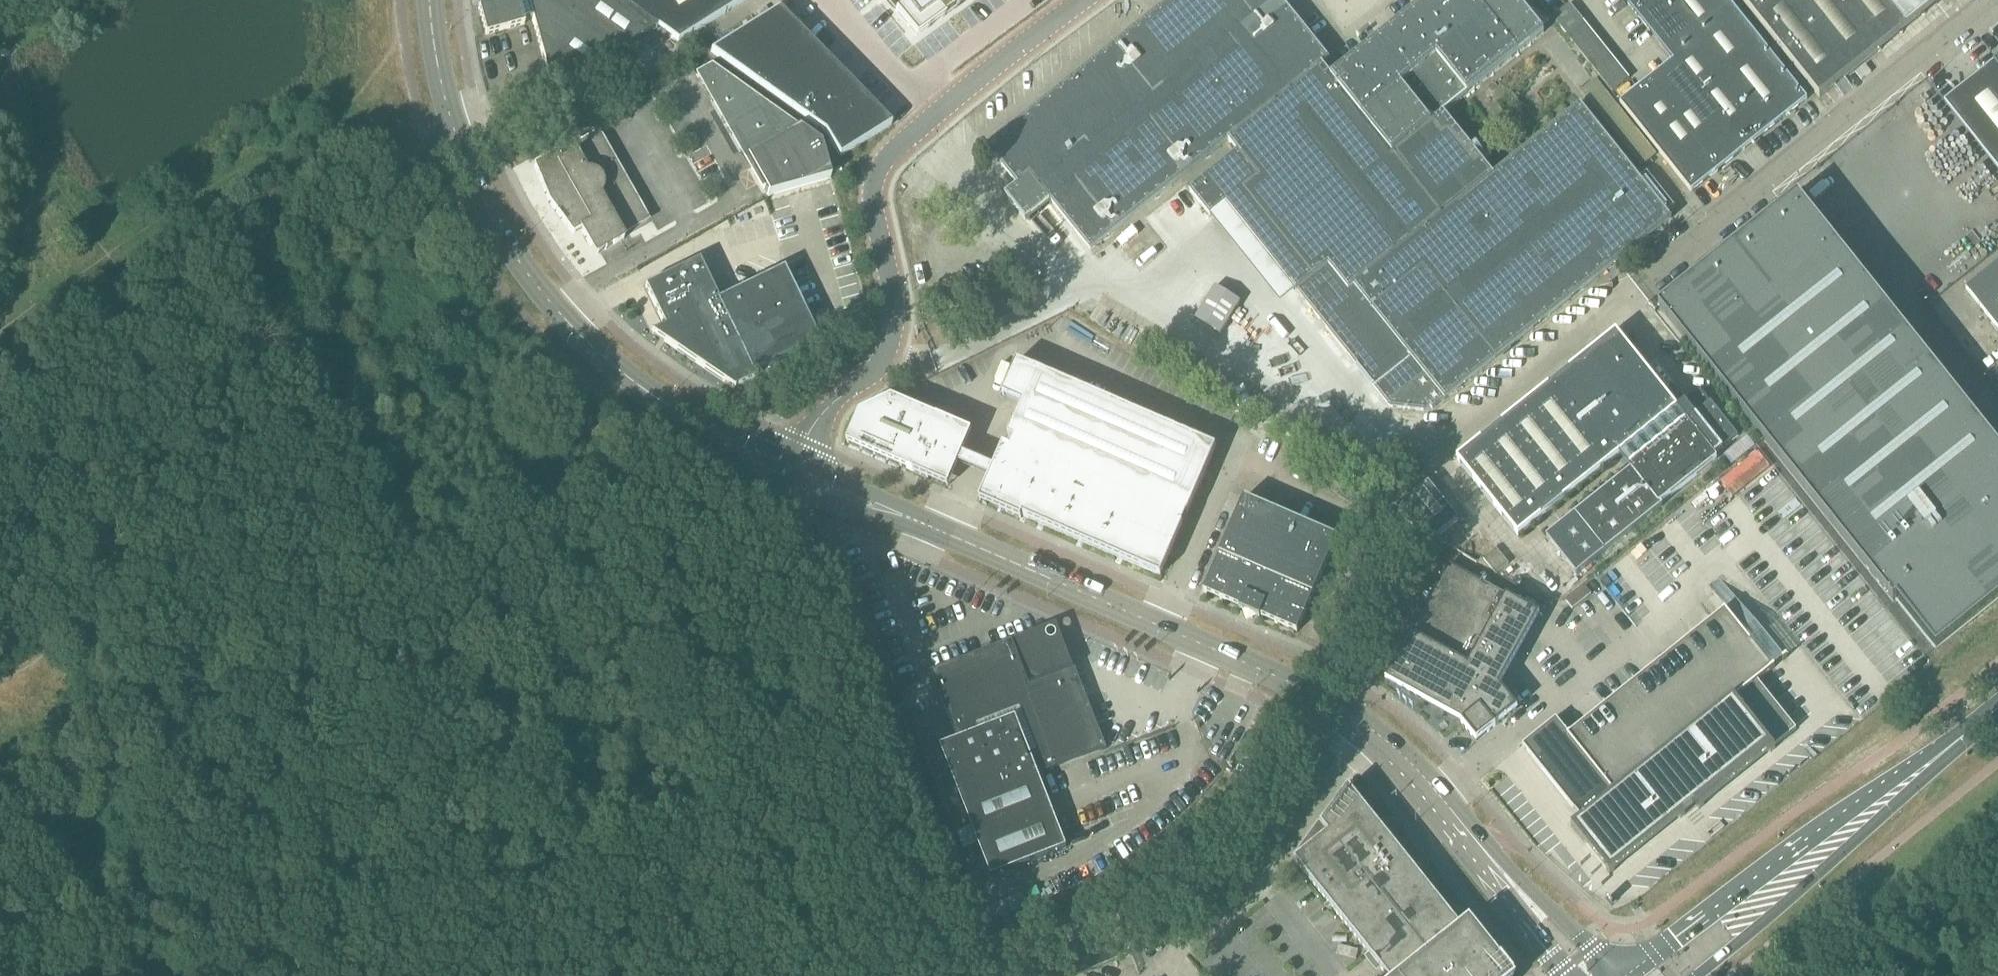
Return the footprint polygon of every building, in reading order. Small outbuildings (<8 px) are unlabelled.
[(618,0),(476,0),(486,35),(524,24),(524,22),(532,20),(552,90),(553,90),(657,28),(618,0)] [(626,6),(657,28),(670,38),(671,39),(678,43),(747,0),(636,0),(626,6)] [(895,11),(917,37),(945,16),(945,15),(956,7),(956,8),(967,0),(887,0),(895,11)] [(987,146),(1017,184),(1005,194),(1026,220),(1051,200),(1091,250),(1229,140),(1238,151),(1193,187),(1212,210),(1228,198),(1298,285),(1299,284),(1392,401),(1424,411),(1430,406),(1433,409),(1671,218),(1667,213),(1675,207),(1647,172),(1639,178),(1580,104),(1493,174),(1444,112),(1543,32),(1518,0),(1427,0),(1332,76),(1322,64),(1329,59),(1319,46),(1282,0),(1170,0),(1006,131),(987,146)] [(1635,12),(1650,0),(1625,0),(1635,12)] [(1635,12),(1673,61),(1736,10),(1728,0),(1650,0),(1635,12)] [(1814,91),(1820,98),(1942,0),(1742,0),(1814,91)] [(1570,4),(1553,18),(1567,36),(1585,22),(1570,4)] [(807,38),(778,8),(777,9),(778,9),(711,52),(710,52),(745,77),(807,38)] [(1673,61),(1647,82),(1673,114),(1699,93),(1762,42),(1736,10),(1673,61)] [(835,66),(807,38),(745,77),(780,101),(835,66)] [(1762,42),(1699,93),(1744,149),(1807,98),(1803,93),(1762,42)] [(1945,102),(1997,168),(1997,59),(1995,62),(1945,102)] [(799,129),(712,66),(699,74),(747,158),(799,129)] [(835,66),(780,101),(814,125),(863,95),(835,66)] [(1647,82),(1621,103),(1646,135),(1673,114),(1647,82)] [(1699,93),(1673,114),(1717,170),(1744,149),(1699,93)] [(892,125),(863,95),(814,125),(824,133),(840,157),(890,125),(891,126),(892,125)] [(1673,114),(1646,135),(1691,191),(1717,170),(1673,114)] [(799,129),(747,158),(768,196),(769,196),(831,178),(821,144),(799,129)] [(556,156),(556,155),(534,167),(535,168),(536,167),(551,203),(573,233),(572,234),(573,235),(583,229),(591,245),(590,246),(591,247),(609,237),(614,245),(624,239),(619,231),(644,217),(620,175),(619,174),(617,175),(613,168),(615,167),(596,132),(570,147),(574,155),(559,164),(555,157),(556,156)] [(1891,313),(1798,196),(1658,307),(1893,601),(1896,599),(1936,649),(1997,600),(1997,447),(1891,313)] [(756,378),(754,373),(819,342),(783,269),(718,300),(699,261),(645,287),(664,326),(652,332),(651,331),(651,333),(735,389),(735,388),(756,378)] [(1966,288),(1997,328),(1997,262),(1966,288)] [(1619,455),(1677,408),(1616,332),(1457,459),(1518,536),(1619,455)] [(937,417),(892,397),(860,413),(847,443),(913,471),(913,472),(948,487),(958,464),(989,478),(979,500),(1021,518),(1023,516),(1161,576),(1183,524),(1187,514),(1217,447),(1017,360),(1002,395),(1022,403),(1008,436),(1014,439),(1010,448),(1003,445),(994,468),(962,454),(972,432),(937,416),(937,417)] [(1685,402),(1677,408),(1619,455),(1631,469),(1546,537),(1577,575),(1663,506),(1661,504),(1717,459),(1714,456),(1739,436),(1711,401),(1695,414),(1685,402)] [(1406,500),(1398,514),(1436,538),(1437,539),(1460,520),(1459,520),(1429,482),(1406,500)] [(1254,616),(1257,617),(1260,618),(1261,616),(1297,632),(1338,538),(1244,498),(1204,592),(1240,607),(1239,609),(1245,612),(1244,615),(1253,618),(1254,616)] [(1496,548),(1483,558),(1496,574),(1509,564),(1496,548)] [(1477,741),(1502,721),(1518,708),(1501,686),(1540,614),(1506,596),(1449,565),(1411,634),(1385,680),(1461,722),(1477,741)] [(1556,719),(1522,745),(1574,810),(1574,809),(1581,818),(1571,826),(1610,875),(1685,815),(1684,813),(1695,804),(1699,810),(1775,749),(1774,747),(1796,729),(1758,681),(1775,668),(1774,666),(1772,668),(1725,610),(1569,734),(1556,719)] [(934,674),(934,675),(959,739),(940,746),(991,877),(1067,847),(1038,773),(1103,748),(1083,698),(1089,696),(1088,695),(1085,688),(1080,690),(1063,647),(1035,635),(992,651),(990,646),(983,649),(982,649),(984,654),(934,674)] [(1305,790),(1312,781),(1305,776),(1299,784),(1305,790)] [(1461,927),(1349,786),(1321,824),(1328,834),(1295,860),(1365,949),(1362,975),(1500,975),(1461,927)] [(1028,908),(1022,893),(985,908),(991,923),(1028,908)]
